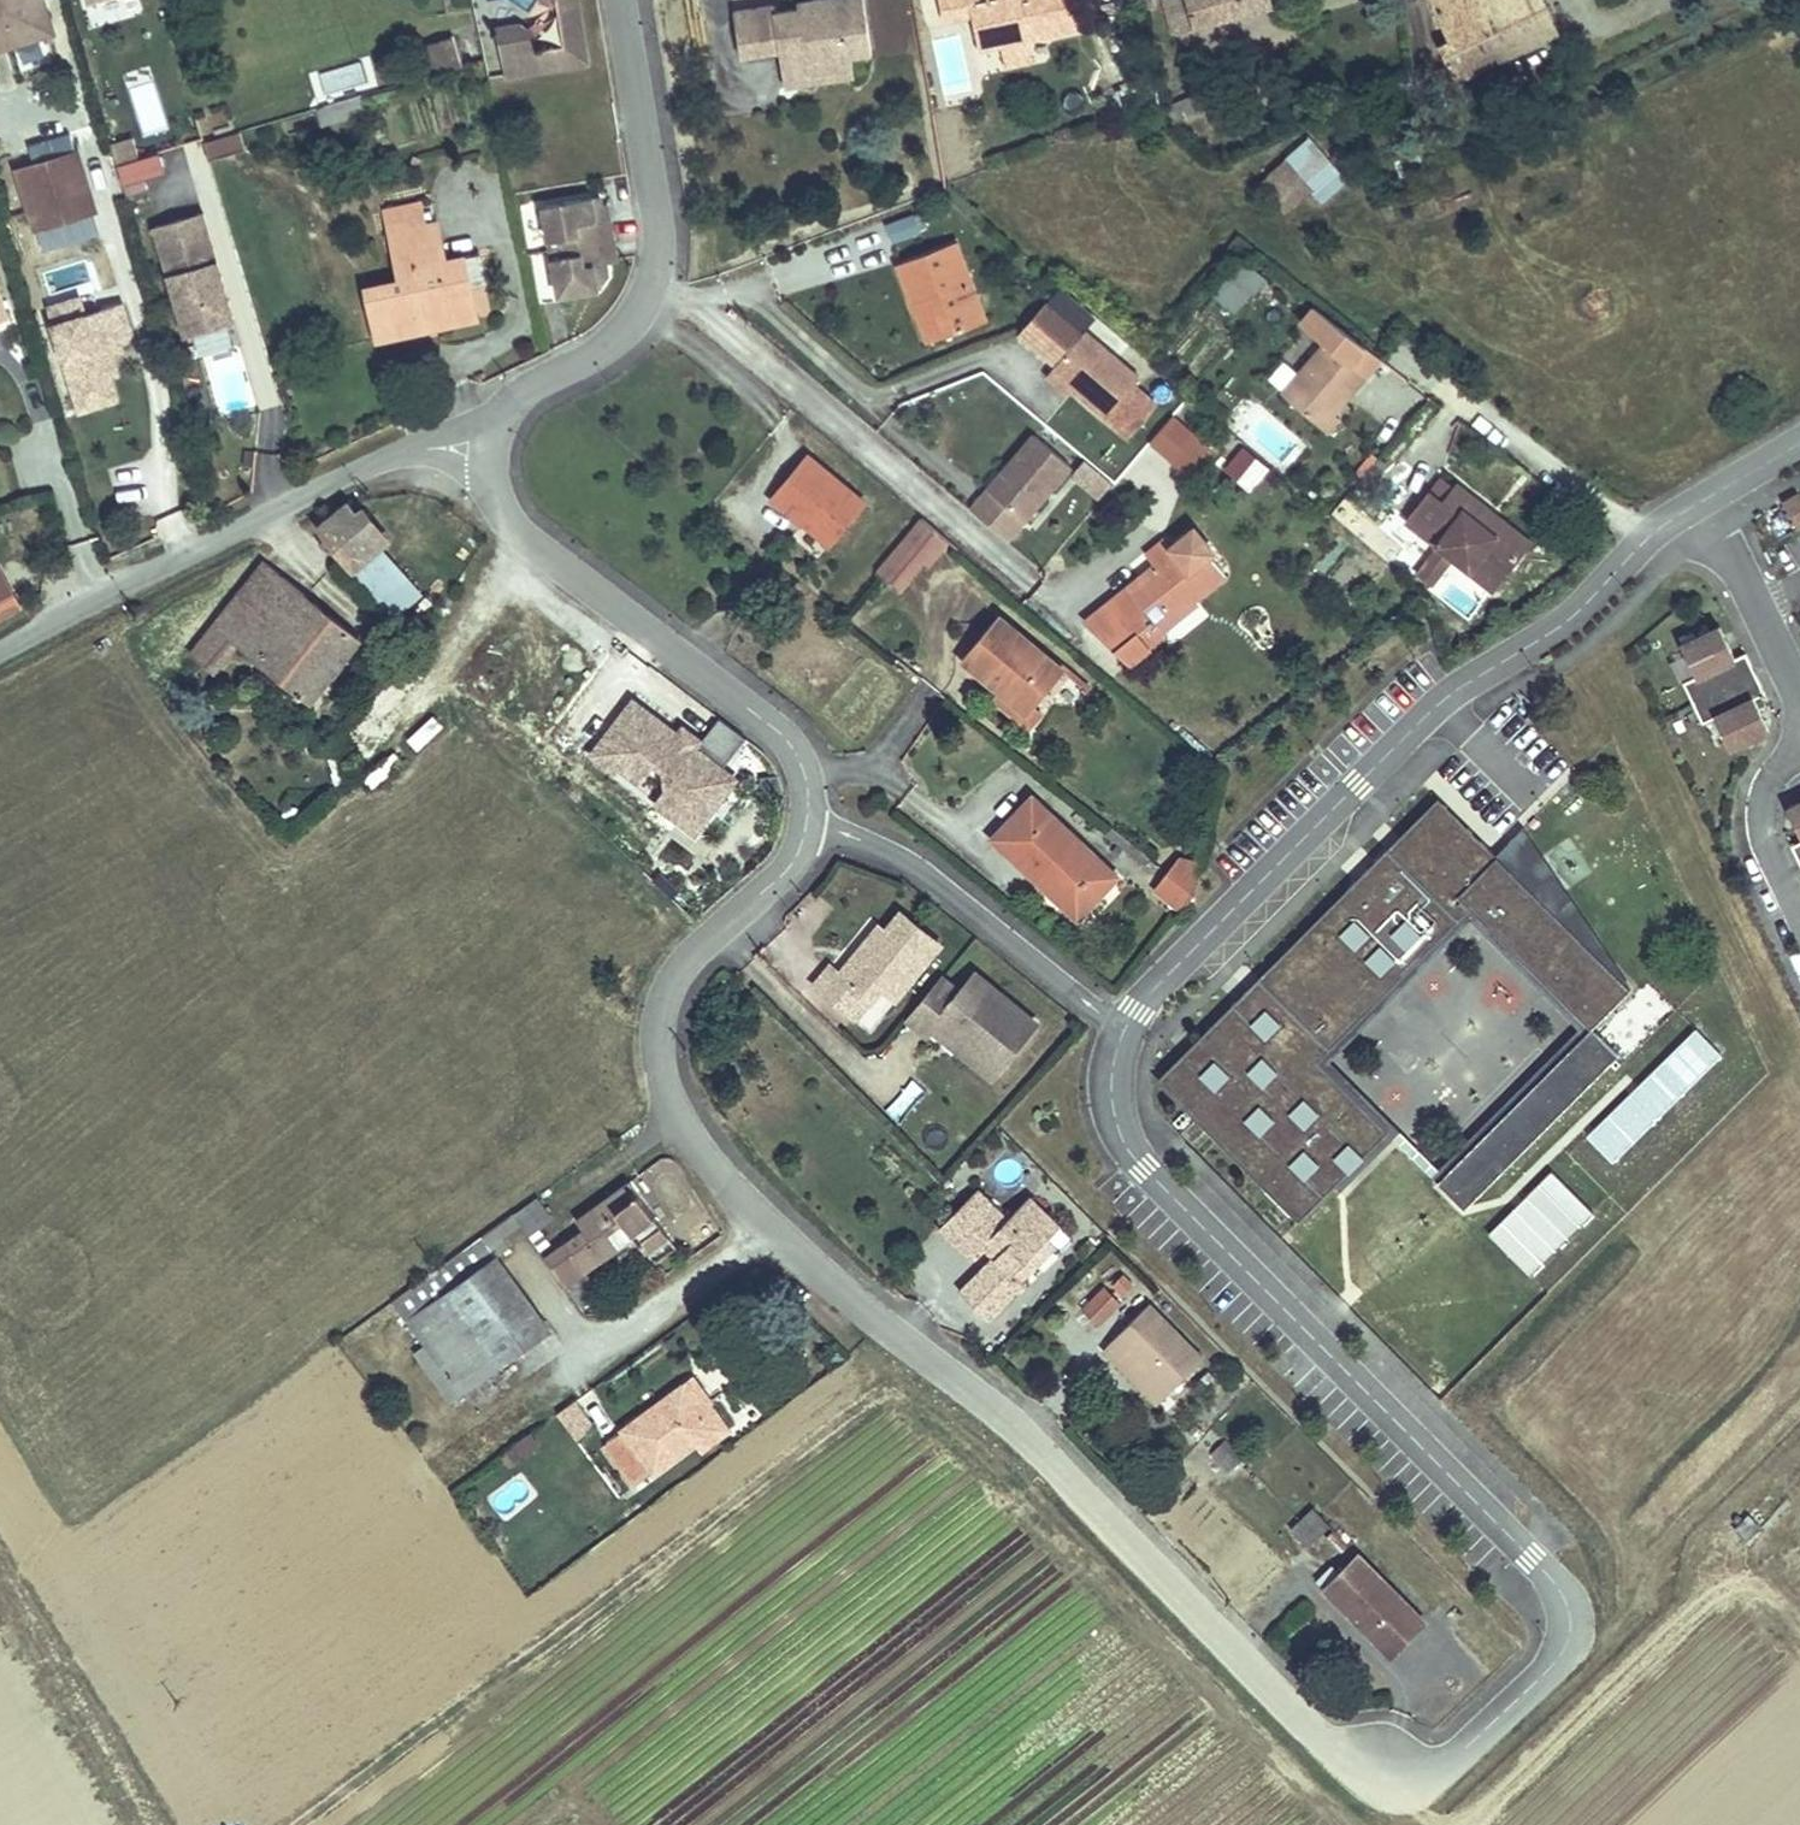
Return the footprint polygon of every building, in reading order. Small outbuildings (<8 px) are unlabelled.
[(52,32),(45,7),(33,11),(30,0),(0,0),(0,48),(52,32)] [(33,11),(45,7),(42,0),(30,0),(33,11)] [(89,5),(96,29),(143,15),(139,0),(107,0),(89,5)] [(447,14),(456,13),(454,0),(445,0),(447,14)] [(564,46),(584,43),(577,0),(557,0),(564,46)] [(735,12),(742,58),(782,52),(783,63),(808,59),(810,74),(853,67),(851,58),(872,55),(864,0),(814,0),(816,15),(802,18),(800,9),(799,9),(776,13),(775,6),(735,12)] [(802,18),(816,15),(814,0),(813,0),(798,2),(799,9),(800,9),(802,18)] [(941,9),(970,3),(979,48),(982,48),(1032,37),(1077,28),(1071,0),(940,0),(941,9)] [(1144,0),(1145,8),(1154,6),(1153,0),(1145,0),(1144,0)] [(1174,31),(1248,11),(1245,0),(1166,0),(1174,31)] [(1248,11),(1270,4),(1269,0),(1245,0),(1248,11)] [(1452,42),(1441,48),(1455,77),(1555,32),(1541,0),(1431,0),(1452,42)] [(519,25),(498,29),(506,76),(587,64),(584,43),(538,50),(536,37),(519,25)] [(1032,37),(982,48),(984,56),(1033,46),(1032,37)] [(455,40),(430,47),(438,74),(462,67),(455,40)] [(808,59),(783,63),(787,88),(854,78),(853,67),(810,74),(808,59)] [(154,81),(131,86),(142,135),(165,130),(154,81)] [(1167,107),(1175,124),(1215,106),(1207,90),(1167,107)] [(357,98),(320,109),(324,125),(362,114),(357,98)] [(241,133),(203,144),(208,161),(246,150),(241,133)] [(19,171),(37,228),(94,211),(72,139),(40,148),(45,163),(19,171)] [(133,140),(111,147),(117,165),(139,158),(133,140)] [(1264,186),(1285,212),(1310,189),(1323,203),(1342,186),(1303,143),(1284,160),(1288,165),(1264,186)] [(151,155),(118,165),(124,186),(157,177),(151,155)] [(421,159),(414,156),(411,164),(418,167),(421,159)] [(600,196),(544,206),(559,296),(598,289),(608,275),(606,264),(618,262),(610,218),(609,218),(604,219),(602,208),(600,196)] [(420,202),(385,210),(389,226),(406,223),(407,230),(425,226),(420,202)] [(94,211),(37,228),(44,251),(101,234),(94,211)] [(204,214),(153,228),(185,337),(235,322),(204,214)] [(914,216),(886,225),(892,242),(920,233),(914,216)] [(406,223),(389,226),(401,282),(367,289),(378,341),(422,331),(418,313),(430,310),(431,318),(475,309),(469,283),(463,257),(445,261),(437,223),(425,226),(407,230),(406,223)] [(898,264),(914,304),(935,296),(938,304),(935,305),(946,336),(985,322),(955,242),(898,264)] [(479,253),(463,257),(469,283),(485,280),(479,253)] [(1267,281),(1238,258),(1212,292),(1238,313),(1252,294),(1255,296),(1267,281)] [(1050,307),(1047,311),(1063,323),(1065,320),(1076,306),(1057,291),(1047,305),(1050,307)] [(935,296),(914,304),(929,343),(946,336),(935,305),(938,304),(935,296)] [(47,308),(52,325),(85,315),(80,298),(47,308)] [(1047,305),(1045,304),(1019,334),(1056,365),(1051,371),(1074,390),(1106,418),(1140,379),(1065,320),(1063,323),(1047,311),(1050,307),(1047,305)] [(52,325),(80,412),(117,400),(110,379),(118,377),(111,357),(109,349),(120,346),(126,344),(114,306),(85,315),(52,325)] [(1282,395),(1321,428),(1365,378),(1350,365),(1365,347),(1315,307),(1302,323),(1326,344),(1282,395)] [(418,313),(422,331),(477,319),(475,309),(431,318),(430,310),(418,313)] [(120,346),(109,349),(111,357),(122,353),(120,346)] [(1365,378),(1381,359),(1365,347),(1350,365),(1365,378)] [(1051,371),(1047,376),(1069,396),(1074,390),(1051,371)] [(1340,419),(1334,413),(1321,428),(1328,434),(1340,419)] [(1146,444),(1185,478),(1210,450),(1171,416),(1146,444)] [(1034,435),(988,490),(1025,521),(1071,466),(1034,435)] [(1243,450),(1229,467),(1251,486),(1265,469),(1243,450)] [(243,466),(255,467),(256,452),(245,451),(243,466)] [(808,455),(771,500),(802,525),(805,521),(812,527),(810,530),(829,546),(865,503),(808,455)] [(1085,459),(1072,474),(1100,498),(1113,483),(1085,459)] [(1441,480),(1429,495),(1441,504),(1453,489),(1441,480)] [(1429,495),(1408,521),(1494,588),(1519,555),(1480,524),(1489,512),(1456,486),(1441,504),(1429,495)] [(866,496),(882,509),(889,501),(873,488),(866,496)] [(988,490),(971,510),(1008,541),(1025,521),(988,490)] [(1783,503),(1799,529),(1799,528),(1799,496),(1798,494),(1783,503)] [(354,566),(378,544),(380,543),(346,505),(320,528),(328,536),(331,541),(354,566)] [(1528,543),(1489,512),(1480,524),(1519,555),(1528,543)] [(921,517),(876,573),(898,591),(921,563),(927,568),(950,542),(921,517)] [(805,521),(802,525),(809,531),(810,530),(812,527),(805,521)] [(1156,566),(1086,621),(1132,664),(1149,650),(1138,637),(1168,614),(1174,622),(1198,603),(1195,599),(1224,575),(1209,556),(1213,553),(1194,529),(1171,548),(1164,539),(1146,554),(1156,566)] [(326,546),(331,541),(328,536),(322,541),(326,546)] [(421,594),(378,544),(354,566),(396,615),(421,594)] [(1418,576),(1429,585),(1447,562),(1435,553),(1418,576)] [(308,702),(359,638),(265,563),(191,656),(213,673),(223,661),(217,656),(230,639),(236,644),(308,702)] [(12,578),(25,603),(33,599),(20,574),(12,578)] [(25,603),(12,578),(0,584),(0,616),(25,603)] [(1168,614),(1138,637),(1149,650),(1166,636),(1162,632),(1174,622),(1168,614)] [(998,616),(961,659),(1000,691),(994,698),(1029,727),(1041,712),(1034,706),(1064,671),(998,616)] [(1719,627),(1681,645),(1696,677),(1685,682),(1704,722),(1715,717),(1730,749),(1769,730),(1754,698),(1765,693),(1746,653),(1735,659),(1719,627)] [(223,661),(236,644),(230,639),(217,656),(223,661)] [(734,780),(721,770),(745,739),(719,719),(696,750),(693,747),(678,736),(649,714),(639,716),(628,708),(592,755),(617,774),(622,768),(641,783),(656,764),(665,771),(667,786),(707,816),(734,780)] [(698,741),(684,729),(678,736),(693,747),(698,741)] [(707,816),(667,786),(655,803),(694,832),(707,816)] [(1217,1028),(1166,1079),(1200,1113),(1209,1105),(1232,1128),(1224,1137),(1257,1169),(1265,1161),(1277,1173),(1269,1181),(1302,1214),(1391,1124),(1358,1091),(1346,1103),(1334,1092),(1347,1079),(1315,1047),(1327,1035),(1334,1042),(1474,900),(1595,1020),(1596,1019),(1634,981),(1512,859),(1504,867),(1491,854),(1499,846),(1448,796),(1404,839),(1409,844),(1401,852),(1390,841),(1351,880),(1358,886),(1268,977),(1274,982),(1262,994),(1250,982),(1211,1021),(1217,1028)] [(1031,798),(992,839),(1050,894),(1056,887),(1082,912),(1115,878),(1031,798)] [(1787,809),(1799,836),(1799,803),(1787,809)] [(1635,979),(1526,819),(1499,847),(1499,846),(1491,854),(1504,867),(1512,859),(1634,981),(1635,979)] [(1111,829),(1107,834),(1145,863),(1149,859),(1111,829)] [(1792,846),(1799,863),(1799,842),(1792,846)] [(1177,859),(1167,873),(1194,895),(1202,865),(1177,859)] [(1167,873),(1155,888),(1182,910),(1194,895),(1167,873)] [(1082,912),(1056,887),(1050,894),(1076,919),(1082,912)] [(895,999),(940,945),(901,914),(878,942),(871,936),(839,975),(830,967),(815,986),(855,1019),(882,988),(895,999)] [(878,942),(887,932),(879,926),(871,936),(878,942)] [(999,1069),(1036,1024),(976,974),(961,993),(943,979),(909,1021),(926,1036),(932,1029),(935,1026),(951,1040),(956,1034),(999,1069)] [(1481,1188),(1582,1086),(1561,1064),(1601,1024),(1596,1019),(1595,1020),(1441,1175),(1468,1201),(1481,1188)] [(1582,1086),(1622,1045),(1601,1024),(1561,1064),(1582,1086)] [(999,1069),(956,1034),(951,1040),(935,1026),(932,1029),(991,1078),(999,1069)] [(1586,1139),(1612,1165),(1720,1055),(1694,1028),(1586,1139)] [(1358,1091),(1347,1079),(1334,1092),(1346,1103),(1358,1091)] [(911,1080),(884,1107),(898,1121),(925,1094),(911,1080)] [(626,1145),(620,1137),(617,1139),(622,1148),(626,1145)] [(1488,1237),(1531,1278),(1592,1213),(1549,1173),(1488,1237)] [(645,1254),(668,1237),(629,1183),(576,1221),(583,1231),(546,1258),(567,1287),(634,1238),(645,1254)] [(1014,1273),(1050,1237),(1040,1227),(1050,1218),(1029,1197),(1007,1220),(977,1190),(940,1228),(971,1259),(984,1246),(995,1257),(960,1292),(987,1320),(1024,1283),(1014,1273)] [(538,1228),(552,1217),(537,1197),(513,1214),(521,1224),(540,1251),(550,1243),(538,1228)] [(550,1330),(496,1256),(510,1246),(503,1236),(521,1224),(513,1214),(393,1301),(425,1345),(461,1395),(550,1330)] [(1059,1227),(1050,1218),(1040,1227),(1050,1237),(1059,1227)] [(1021,1280),(1056,1244),(1050,1237),(1014,1273),(1021,1280)] [(1083,1260),(1096,1247),(1088,1240),(1076,1253),(1083,1260)] [(1123,1294),(1133,1285),(1124,1276),(1114,1286),(1123,1294)] [(1099,1325),(1120,1304),(1104,1288),(1084,1309),(1099,1325)] [(1203,1359),(1149,1304),(1108,1345),(1120,1358),(1125,1353),(1167,1395),(1203,1359)] [(461,1395),(425,1345),(414,1353),(450,1403),(461,1395)] [(1167,1395),(1125,1353),(1120,1358),(1108,1345),(1103,1350),(1157,1404),(1167,1395)] [(1205,1392),(1218,1380),(1209,1371),(1196,1383),(1205,1392)] [(635,1486),(695,1442),(711,1430),(700,1414),(712,1404),(694,1379),(604,1445),(635,1486)] [(556,1414),(574,1441),(594,1428),(576,1400),(556,1414)] [(729,1431),(710,1406),(700,1414),(711,1430),(695,1442),(702,1451),(729,1431)] [(1204,1432),(1195,1424),(1188,1432),(1196,1440),(1204,1432)] [(538,1445),(530,1434),(515,1444),(524,1455),(538,1445)] [(1243,1460),(1225,1441),(1212,1454),(1229,1473),(1243,1460)] [(521,1460),(512,1448),(501,1457),(509,1468),(521,1460)] [(585,1524),(620,1497),(589,1455),(554,1482),(585,1524)] [(1309,1547),(1330,1526),(1313,1509),(1292,1529),(1309,1547)] [(1349,1545),(1334,1530),(1326,1538),(1341,1553),(1349,1545)] [(1424,1622),(1359,1556),(1325,1590),(1381,1647),(1393,1635),(1402,1644),(1424,1622)] [(1390,1656),(1402,1644),(1393,1635),(1381,1647),(1390,1656)]
